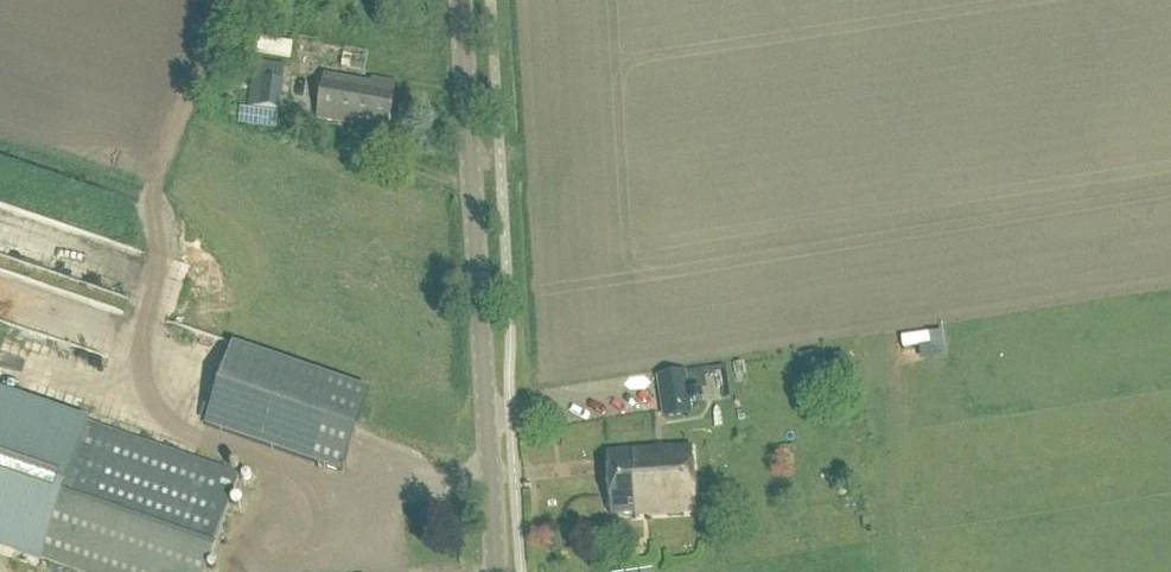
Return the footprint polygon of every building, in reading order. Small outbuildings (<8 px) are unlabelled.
[(285,68),(254,64),(247,106),(279,111),(285,68)] [(370,86),(323,79),(317,122),(351,127),(352,120),(389,126),(393,96),(394,85),(371,81),(370,86)] [(155,252),(0,204),(0,251),(21,257),(18,266),(134,301),(136,297),(140,298),(155,252)] [(340,476),(369,393),(233,346),(204,429),(340,476)] [(692,416),(686,374),(659,378),(664,420),(692,416)] [(68,571),(207,571),(239,479),(0,395),(0,548),(68,571)] [(696,516),(692,450),(631,454),(607,456),(611,518),(635,516),(635,520),(696,516)]
